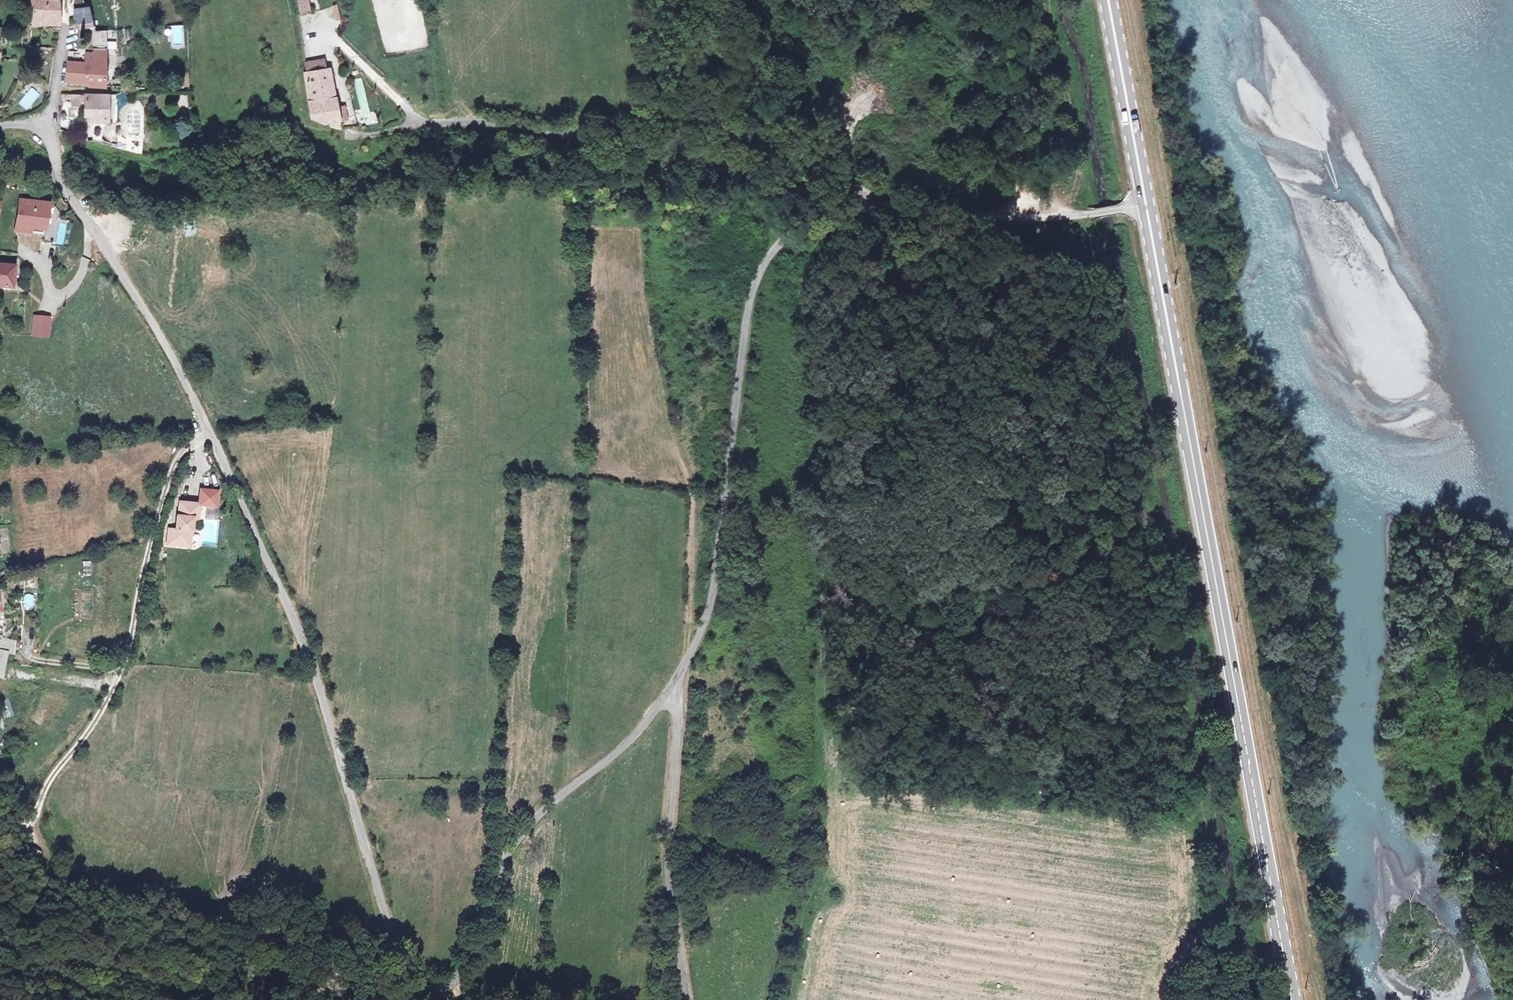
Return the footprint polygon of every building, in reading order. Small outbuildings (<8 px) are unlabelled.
[(58,0),(32,0),(32,13),(58,13),(58,0)] [(300,11),(308,9),(306,0),(298,0),(300,11)] [(310,9),(318,8),(317,0),(309,0),(310,9)] [(88,6),(73,8),(72,26),(91,24),(88,6)] [(87,85),(104,85),(104,32),(92,32),(92,47),(93,47),(93,51),(85,51),(85,61),(67,60),(66,82),(87,83),(87,85)] [(324,56),(311,59),(313,68),(326,66),(324,56)] [(334,128),(343,129),(329,66),(326,66),(313,68),(311,59),(304,60),(306,70),(304,70),(312,117),(323,123),(325,122),(333,124),(334,128)] [(108,92),(97,92),(85,93),(85,94),(85,100),(84,120),(94,120),(104,121),(105,118),(106,102),(108,92)] [(85,100),(85,94),(71,94),(71,103),(78,103),(78,100),(85,100)] [(114,103),(106,102),(105,118),(112,119),(114,103)] [(91,142),(98,143),(104,121),(94,120),(91,142)] [(12,202),(8,232),(37,235),(40,205),(12,202)] [(6,291),(10,267),(0,266),(0,290),(6,291)] [(44,339),(45,317),(29,317),(28,339),(44,339)] [(196,504),(177,505),(177,533),(169,533),(169,548),(187,548),(187,533),(192,533),(191,519),(196,519),(196,504)] [(91,576),(91,560),(82,560),(82,576),(91,576)] [(34,609),(32,594),(22,595),(24,610),(34,609)] [(10,604),(7,604),(0,605),(0,614),(10,613),(10,604)] [(8,653),(14,655),(17,640),(0,637),(0,678),(3,679),(8,653)] [(34,866),(42,852),(33,848),(25,861),(34,866)]
